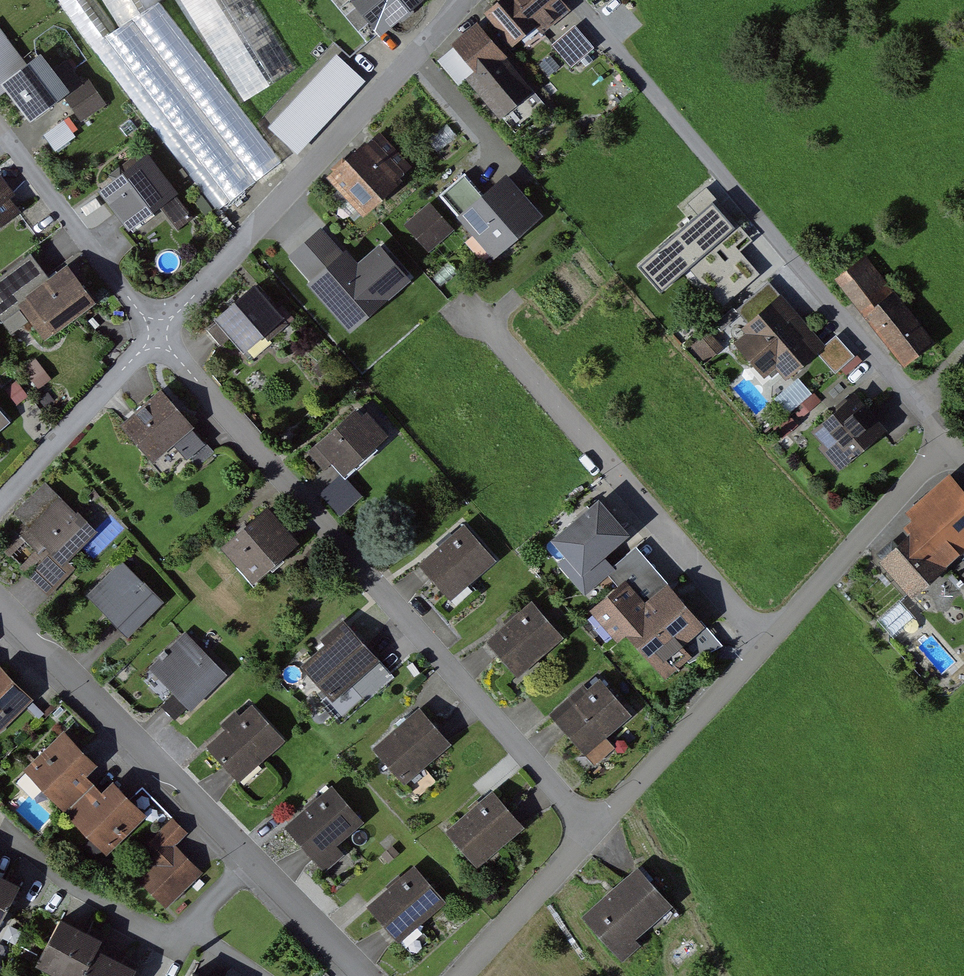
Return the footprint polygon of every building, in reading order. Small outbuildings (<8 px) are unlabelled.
[(95,45),(115,32),(95,0),(67,0),(95,45)] [(164,0),(103,0),(121,29),(161,4),(165,1),(164,0)] [(300,71),(255,0),(183,0),(248,104),(300,71)] [(359,33),(369,25),(380,37),(424,1),(424,0),(332,0),(359,33)] [(480,15),(510,50),(534,30),(541,37),(565,16),(551,0),(497,0),(480,15)] [(265,143),(161,4),(121,29),(115,32),(95,45),(221,209),(281,164),(265,143)] [(554,42),(574,66),(597,47),(577,23),(554,42)] [(461,82),(495,122),(521,100),(491,66),(500,58),(475,30),(447,54),(467,77),(461,82)] [(337,56),(272,129),(300,154),(365,81),(337,56)] [(0,81),(0,98),(21,125),(57,97),(28,60),(0,81)] [(89,88),(66,105),(83,127),(106,109),(89,88)] [(57,147),(78,134),(68,119),(47,132),(57,147)] [(448,124),(427,141),(439,155),(459,137),(448,124)] [(326,183),(357,214),(403,168),(373,137),(326,183)] [(140,155),(90,194),(127,241),(177,203),(140,155)] [(437,205),(488,263),(537,221),(503,181),(482,198),(466,180),(437,205)] [(410,193),(388,213),(422,248),(443,228),(410,193)] [(14,214),(0,196),(0,225),(14,214)] [(661,314),(738,249),(696,199),(619,264),(661,314)] [(304,260),(359,320),(405,278),(370,240),(357,251),(340,232),(332,239),(319,225),(300,241),(311,253),(304,260)] [(834,281),(906,369),(932,348),(859,260),(834,281)] [(38,344),(90,305),(62,268),(10,308),(38,344)] [(237,295),(206,325),(238,358),(269,329),(237,295)] [(781,387),(820,355),(769,296),(731,329),(744,344),(736,351),(760,378),(767,371),(781,387)] [(792,409),(814,391),(801,376),(780,394),(792,409)] [(160,393),(120,426),(149,462),(190,428),(160,393)] [(811,435),(838,467),(879,433),(852,400),(811,435)] [(9,422),(0,411),(0,429),(9,422)] [(358,412),(309,452),(334,482),(383,441),(358,412)] [(902,600),(958,552),(963,559),(963,495),(951,480),(896,527),(903,536),(871,564),(902,600)] [(603,490),(560,528),(591,562),(634,524),(603,490)] [(62,563),(94,531),(61,497),(4,552),(48,596),(71,573),(62,563)] [(218,548),(249,584),(294,546),(264,510),(218,548)] [(468,528),(420,568),(448,602),(496,562),(468,528)] [(120,564),(87,597),(121,631),(128,638),(161,606),(120,564)] [(628,570),(593,599),(660,679),(695,650),(686,639),(706,622),(672,581),(652,598),(628,570)] [(536,602),(486,644),(514,678),(564,637),(536,602)] [(328,704),(376,664),(344,626),(296,666),(328,704)] [(181,635),(147,669),(180,702),(188,711),(222,677),(181,635)] [(27,701),(0,672),(0,726),(27,701)] [(549,717),(581,756),(628,717),(595,678),(549,717)] [(227,773),(235,782),(281,737),(250,706),(205,751),(227,773)] [(402,785),(452,743),(423,709),(373,750),(402,785)] [(80,779),(94,766),(63,734),(21,774),(51,806),(80,779)] [(51,806),(69,825),(98,798),(80,779),(51,806)] [(99,856),(142,816),(112,785),(98,798),(69,825),(99,856)] [(362,819),(332,790),(286,836),(305,856),(323,873),(342,855),(334,846),(362,819)] [(444,828),(475,865),(521,827),(491,790),(444,828)] [(130,876),(162,909),(194,879),(163,845),(130,876)] [(447,899),(417,869),(371,914),(401,944),(447,899)] [(635,873),(582,919),(613,954),(666,908),(635,873)] [(0,883),(0,909),(10,888),(0,883)] [(61,926),(39,972),(46,975),(82,975),(93,953),(98,943),(61,926)] [(93,953),(82,975),(127,975),(130,971),(93,953)]
